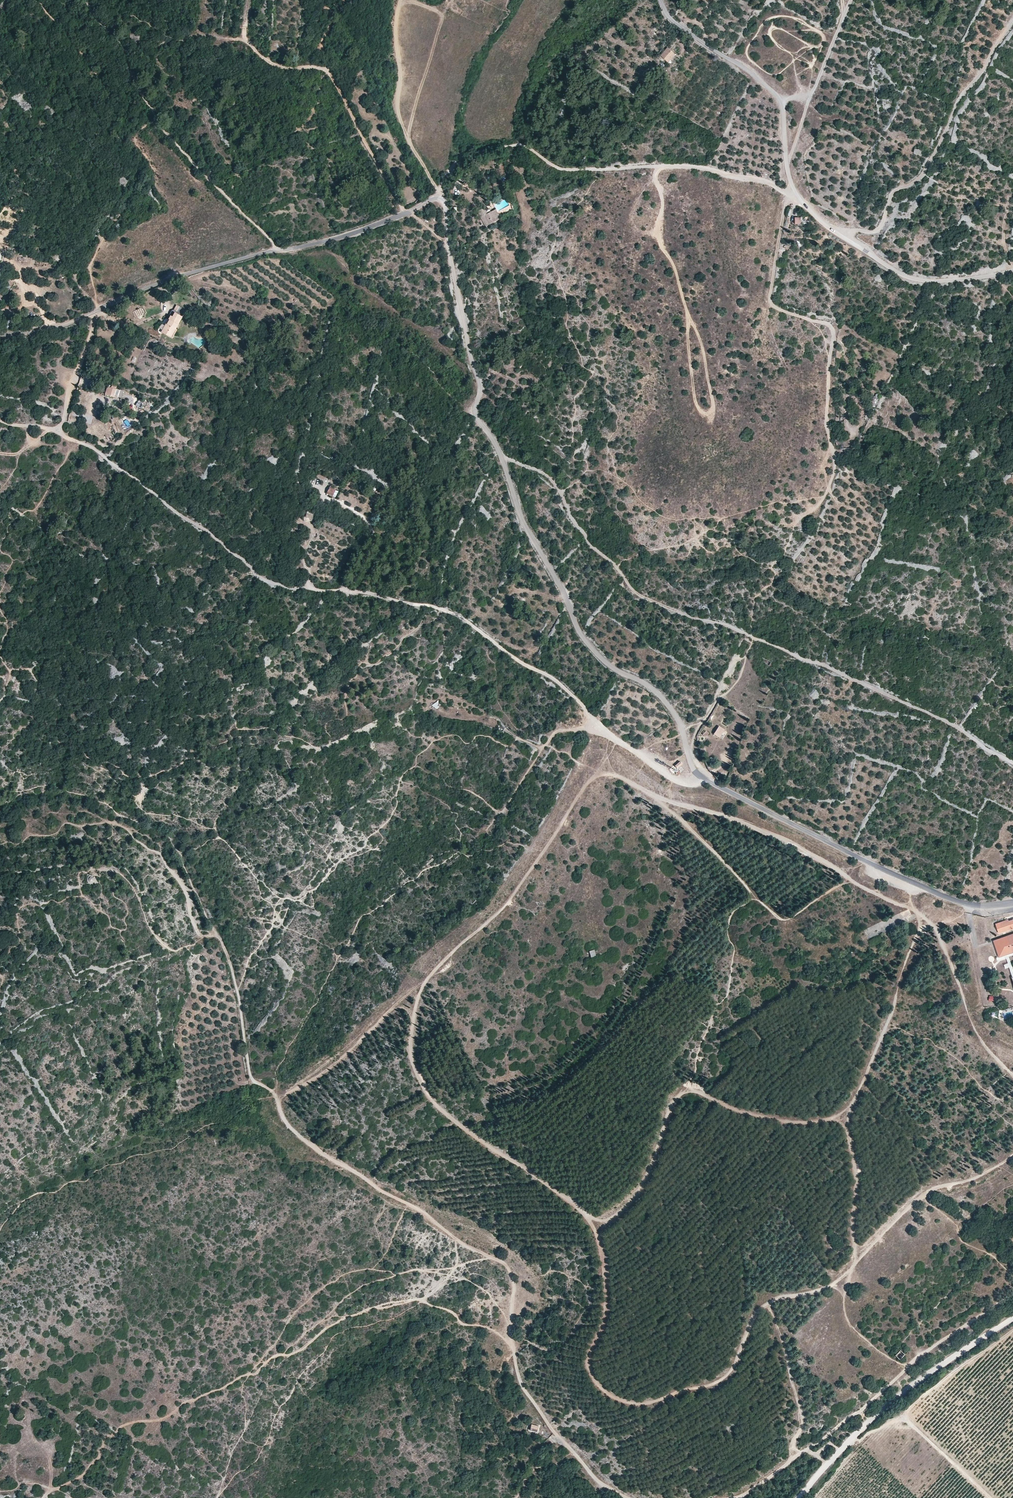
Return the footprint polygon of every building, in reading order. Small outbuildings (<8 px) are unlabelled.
[(676,54),(668,47),(660,55),(668,63),(669,62),(675,55),(676,54)] [(495,217),(492,211),(488,213),(485,207),(478,211),(481,217),(482,216),(487,225),(501,218),(499,215),(495,217)] [(171,315),(161,332),(167,336),(172,326),(174,328),(176,324),(178,325),(186,310),(178,306),(172,316),(171,315)] [(178,325),(176,324),(174,328),(172,326),(167,336),(172,338),(179,325),(178,325)] [(116,389),(107,387),(106,392),(111,394),(111,396),(114,397),(116,389)] [(278,464),(278,457),(267,456),(267,464),(278,464)] [(330,486),(327,494),(333,496),(336,498),(339,491),(330,486)] [(438,701),(433,705),(436,710),(441,705),(438,701)] [(724,729),(719,726),(714,734),(720,737),(724,729)] [(998,923),(1001,933),(1012,929),(1012,919),(1009,921),(1008,919),(998,923)] [(993,941),(999,957),(1012,952),(1012,934),(993,941)] [(900,1348),(894,1354),(898,1358),(904,1353),(900,1348)] [(536,1431),(538,1425),(530,1423),(529,1429),(536,1431)]
